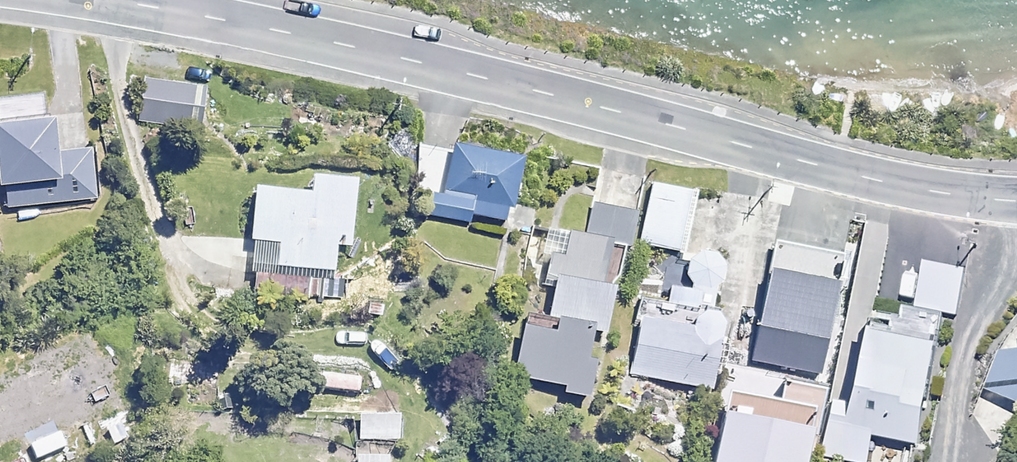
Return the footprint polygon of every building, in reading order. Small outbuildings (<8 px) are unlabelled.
[(205,87),(145,81),(141,117),(201,123),(205,87)] [(55,116),(0,122),(0,174),(4,208),(97,199),(92,148),(59,152),(55,116)] [(525,157),(457,142),(445,194),(438,193),(433,214),(469,222),(471,213),(510,221),(525,157)] [(253,304),(345,310),(347,279),(335,278),(338,244),(353,245),(358,175),(313,172),(312,189),(257,185),(253,304)] [(698,188),(652,180),(641,244),(687,252),(698,188)] [(587,234),(546,226),(541,252),(550,254),(548,264),(539,263),(535,281),(553,285),(547,318),(526,313),(514,376),(566,386),(565,392),(589,397),(597,358),(589,356),(594,328),(607,331),(616,285),(605,283),(613,241),(632,245),(638,211),(593,202),(587,234)] [(925,261),(916,306),(904,304),(898,333),(863,326),(847,404),(834,401),(823,456),(853,461),(867,461),(872,435),(918,444),(944,313),(956,316),(966,269),(925,261)] [(844,278),(772,264),(753,361),(821,374),(833,312),(837,313),(844,278)] [(713,389),(723,332),(645,318),(635,375),(713,389)] [(112,394),(99,338),(81,342),(94,398),(112,394)] [(1000,350),(985,393),(1016,401),(1016,349),(1000,350)] [(218,363),(171,360),(168,409),(215,411),(218,363)] [(401,414),(361,412),(359,438),(399,441),(401,414)] [(115,438),(107,414),(69,425),(77,450),(115,438)] [(727,414),(718,461),(809,461),(815,430),(727,414)] [(389,454),(357,453),(357,461),(389,461),(389,454)]
